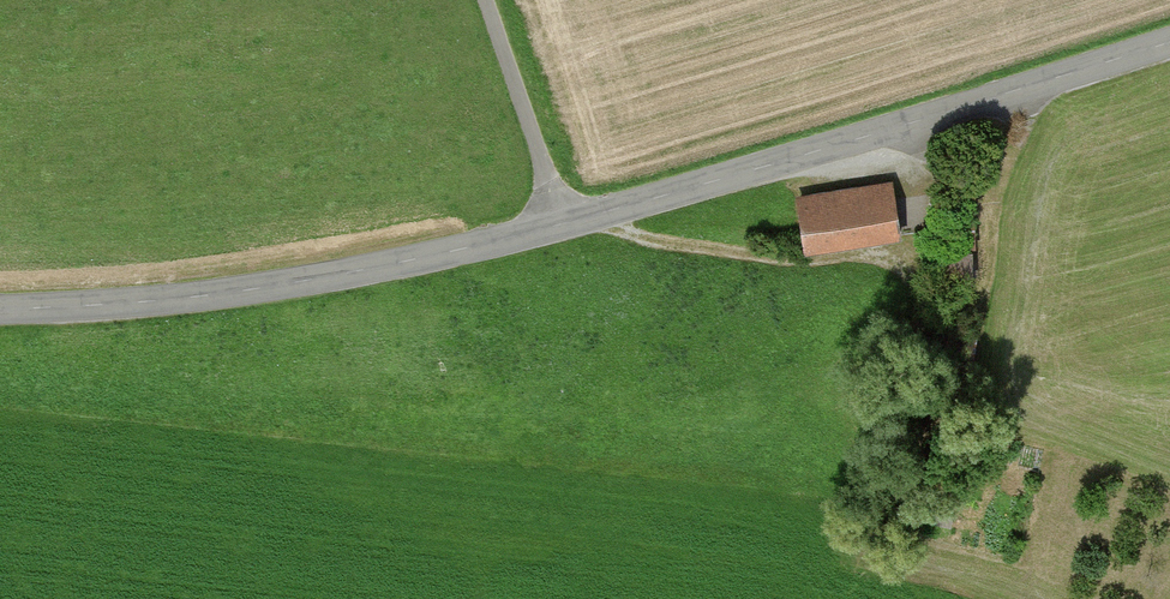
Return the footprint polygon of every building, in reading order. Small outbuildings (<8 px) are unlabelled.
[(896,178),(799,194),(808,250),(905,235),(896,178)]
